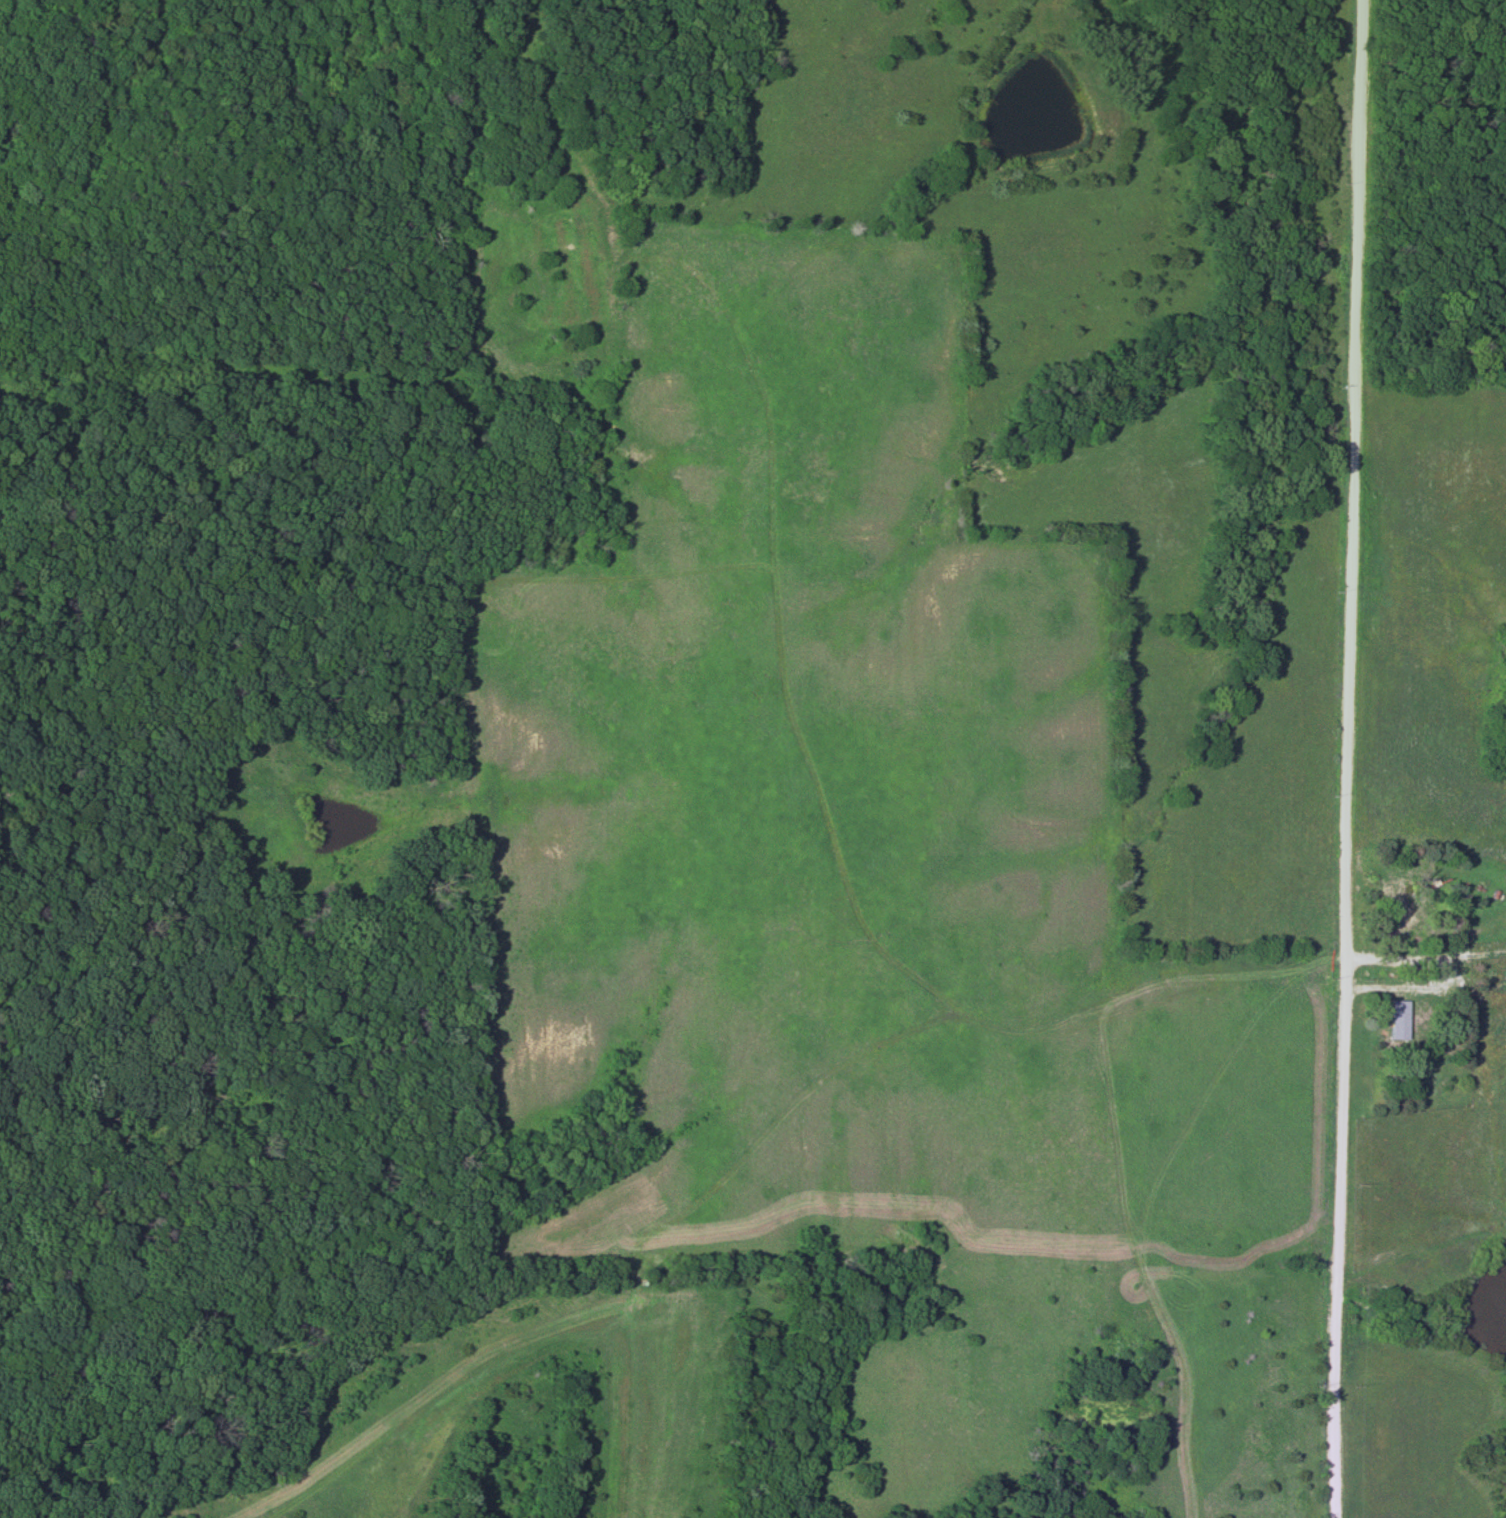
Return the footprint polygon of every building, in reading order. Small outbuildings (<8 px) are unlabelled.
[(1392,933),(1414,933),(1414,905),(1392,905),(1392,933)] [(1408,1042),(1408,1003),(1390,1003),(1390,1042),(1408,1042)]
